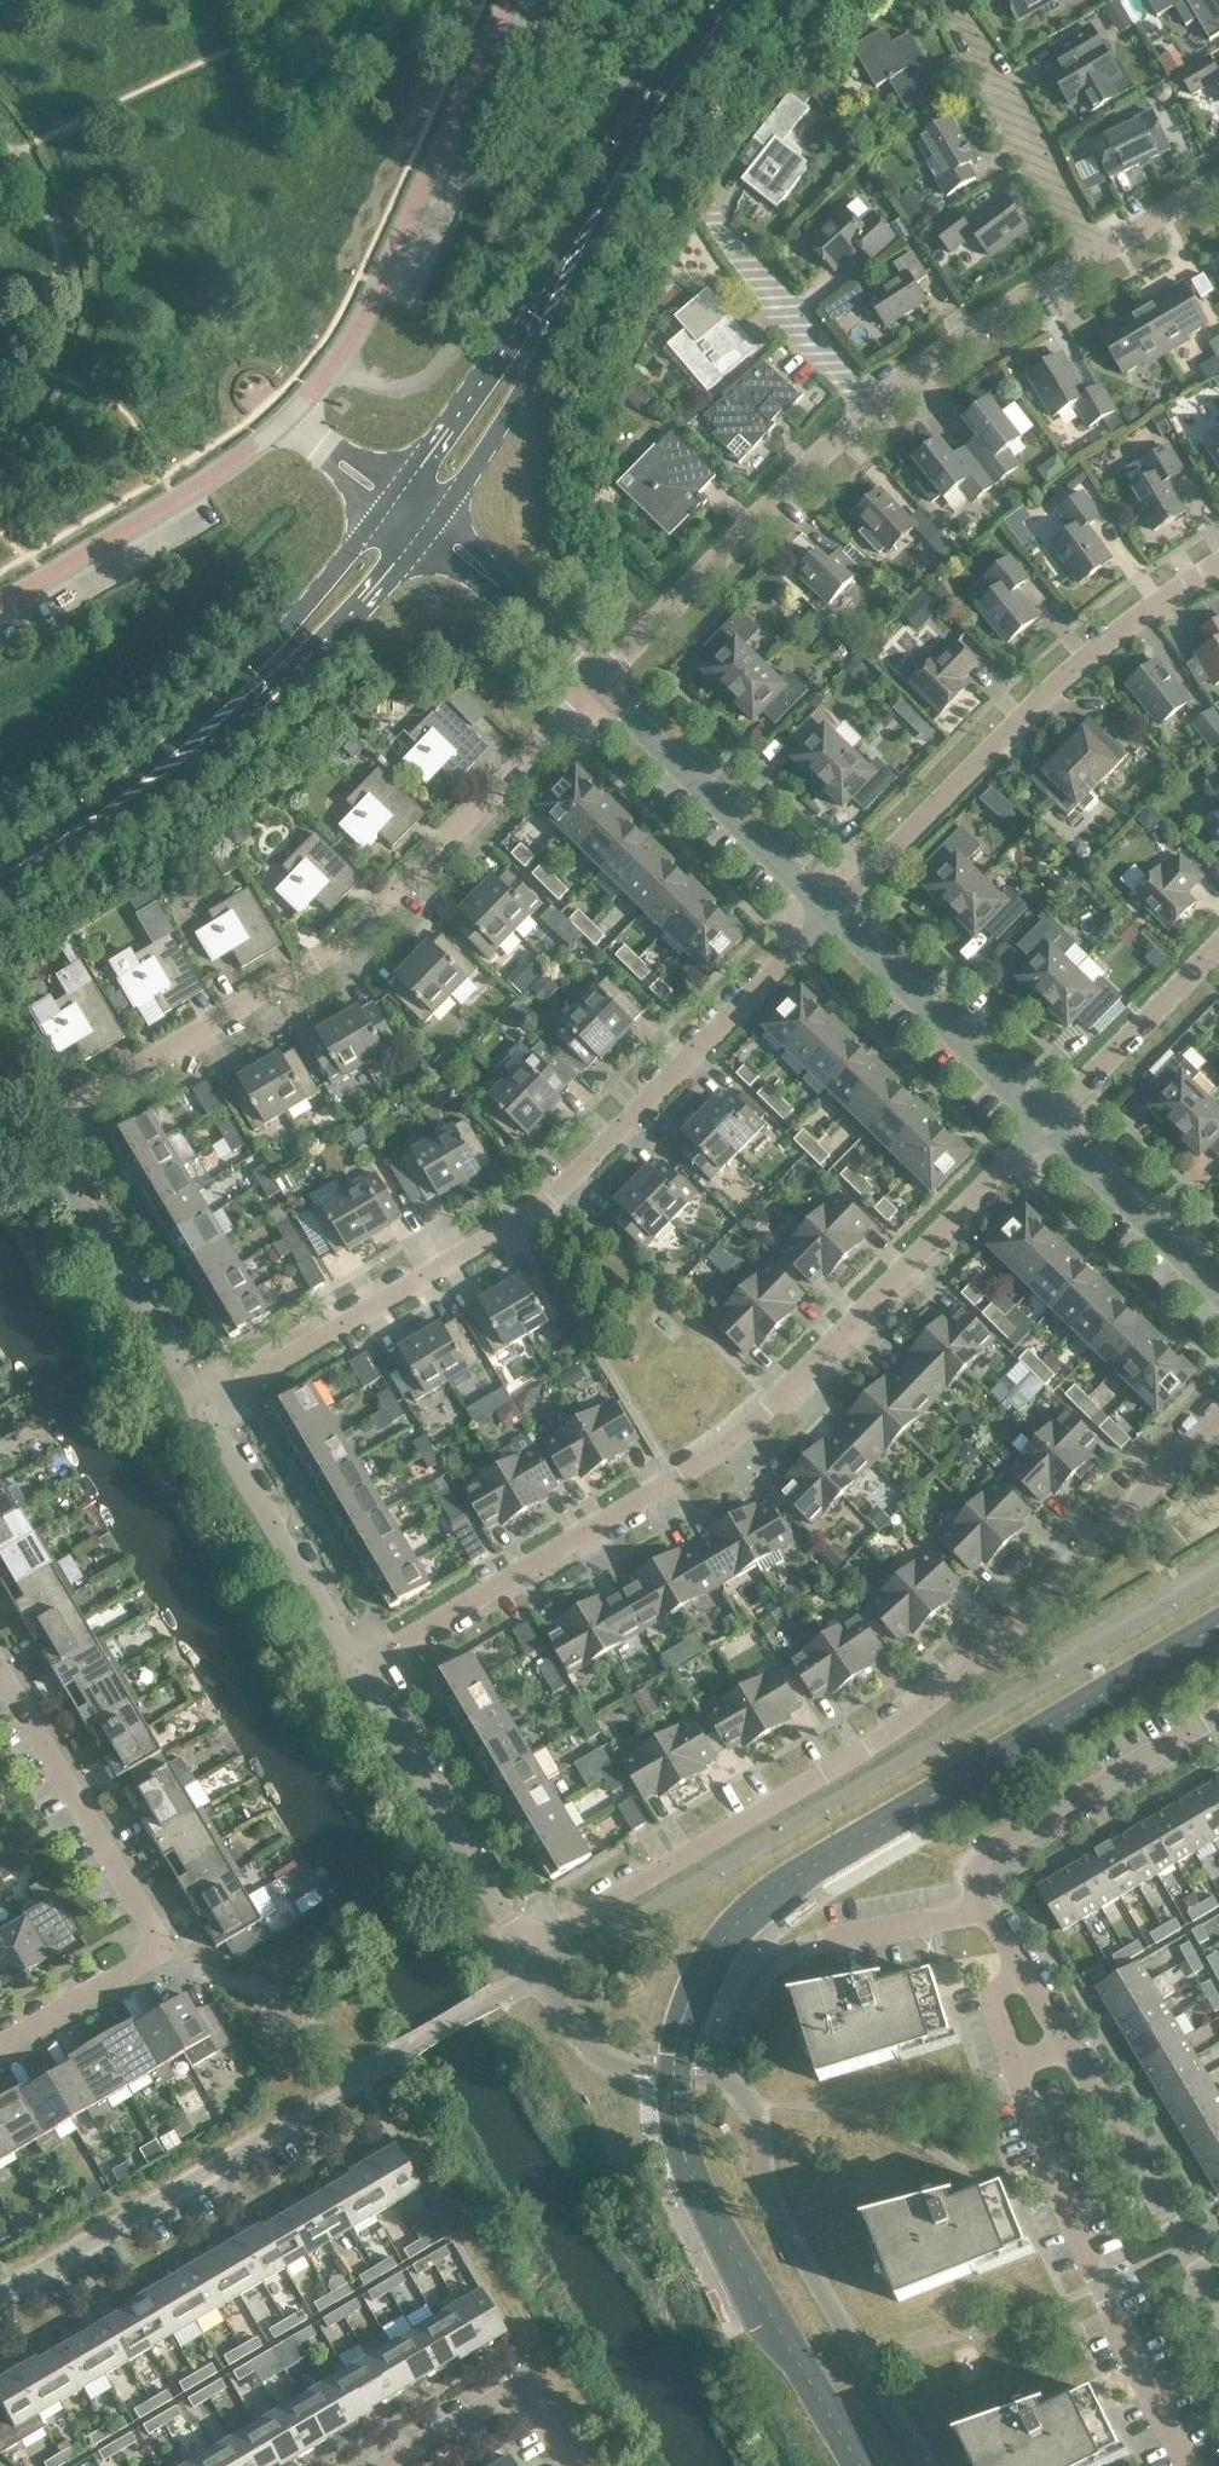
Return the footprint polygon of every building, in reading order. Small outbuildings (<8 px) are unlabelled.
[(1018,21),(1057,0),(1006,0),(1018,21)] [(1158,18),(1175,7),(1186,27),(1197,20),(1210,41),(1218,36),(1218,0),(1147,0),(1158,18)] [(1115,2),(1103,9),(1113,25),(1125,18),(1115,2)] [(1110,83),(1120,77),(1091,28),(1051,51),(1060,66),(1051,72),(1071,106),(1084,98),(1092,111),(1117,96),(1110,83)] [(928,80),(934,77),(909,35),(893,44),(885,30),(862,44),(870,58),(862,63),(877,88),(889,81),(907,111),(936,94),(928,80)] [(1217,71),(1209,57),(1180,74),(1192,95),(1217,81),(1218,85),(1218,70),(1217,71)] [(747,185),(777,209),(811,166),(801,158),(804,155),(792,139),(789,136),(809,110),(790,94),(753,140),(766,150),(750,171),(756,175),(747,185)] [(1153,112),(1092,141),(1110,179),(1171,150),(1153,112)] [(980,158),(975,149),(970,152),(950,120),(922,137),(934,158),(927,163),(948,196),(976,179),(968,166),(980,158)] [(1100,172),(1082,180),(1087,189),(1105,181),(1100,172)] [(956,211),(932,229),(951,253),(970,239),(977,240),(989,256),(1024,229),(1021,225),(1021,219),(1004,196),(966,224),(956,211)] [(920,202),(906,210),(914,223),(927,214),(920,202)] [(845,211),(810,243),(834,270),(860,246),(872,259),(895,238),(874,216),(861,227),(845,211)] [(912,253),(899,261),(907,273),(868,299),(887,327),(926,302),(915,285),(928,277),(912,253)] [(1204,275),(1192,283),(1201,298),(1213,291),(1204,275)] [(1143,307),(1141,308),(1166,350),(1208,325),(1183,283),(1161,297),(1164,302),(1146,312),(1143,307)] [(668,346),(708,392),(757,349),(746,336),(741,341),(725,321),(731,315),(708,288),(682,311),(683,313),(682,327),(685,331),(668,346)] [(836,301),(826,308),(833,320),(844,313),(836,301)] [(1166,350),(1141,308),(1140,309),(1143,314),(1125,325),(1122,320),(1099,333),(1124,375),(1166,350)] [(1211,345),(1218,358),(1218,340),(1211,345)] [(1062,355),(1028,375),(1054,417),(1071,407),(1078,409),(1089,428),(1104,419),(1116,412),(1100,386),(1086,395),(1062,355)] [(713,436),(727,449),(740,461),(741,460),(743,461),(776,426),(772,423),(781,413),(785,416),(803,396),(802,395),(801,396),(762,360),(722,394),(726,398),(704,417),(705,418),(706,418),(718,431),(713,436)] [(636,381),(625,393),(640,408),(651,396),(636,381)] [(985,446),(971,457),(994,486),(1018,467),(1006,451),(1021,440),(1020,438),(1030,431),(1030,425),(1018,409),(1012,408),(1002,416),(990,401),(965,421),(985,446)] [(692,402),(678,415),(686,424),(700,411),(692,402)] [(1136,402),(1123,409),(1130,422),(1143,415),(1136,402)] [(1116,412),(1104,419),(1112,433),(1124,426),(1116,412)] [(1164,413),(1152,419),(1162,436),(1173,429),(1164,413)] [(716,477),(672,433),(657,448),(661,452),(648,465),(644,462),(633,473),(631,472),(617,485),(627,495),(629,493),(670,534),(692,511),(690,508),(698,500),(704,506),(707,502),(699,495),(716,477)] [(1205,441),(1218,465),(1218,433),(1205,441)] [(914,460),(925,474),(916,482),(933,503),(942,495),(945,499),(959,488),(972,504),(994,486),(971,457),(959,466),(939,441),(914,460)] [(1130,490),(1154,531),(1186,513),(1168,482),(1183,473),(1168,447),(1141,463),(1150,478),(1130,490)] [(1081,467),(1063,480),(1070,490),(1089,477),(1081,467)] [(860,534),(880,554),(886,548),(890,552),(916,527),(881,490),(854,515),(866,528),(860,534)] [(1068,533),(1052,545),(1078,580),(1082,577),(1088,578),(1111,561),(1087,527),(1101,517),(1083,493),(1058,511),(1069,526),(1068,533)] [(939,532),(928,543),(948,564),(959,553),(939,532)] [(818,552),(797,574),(829,605),(860,573),(839,552),(829,563),(818,552)] [(1029,580),(1014,562),(1010,557),(986,576),(997,590),(977,606),(1008,643),(1038,619),(1015,591),(1029,580)] [(771,570),(757,585),(768,595),(782,581),(771,570)] [(923,590),(901,613),(919,630),(941,608),(923,590)] [(818,613),(809,623),(816,630),(825,620),(818,613)] [(724,686),(732,694),(761,665),(742,646),(757,631),(740,614),(704,652),(715,663),(705,673),(722,689),(724,686)] [(1218,684),(1218,621),(1202,631),(1210,646),(1197,654),(1216,686),(1218,684)] [(911,683),(942,713),(965,689),(959,683),(977,664),(957,643),(938,662),(935,659),(911,683)] [(859,656),(847,667),(859,678),(870,667),(859,656)] [(1159,725),(1190,702),(1158,661),(1128,685),(1159,725)] [(780,683),(761,665),(732,694),(740,702),(738,705),(755,721),(764,711),(776,722),(805,691),(788,675),(780,683)] [(449,678),(438,689),(450,700),(461,690),(449,678)] [(461,691),(449,703),(473,726),(485,714),(461,691)] [(903,699),(894,708),(907,721),(916,711),(903,699)] [(468,758),(482,744),(441,704),(409,737),(418,746),(404,761),(426,782),(441,768),(456,783),(474,764),(468,758)] [(813,774),(821,782),(850,752),(832,733),(840,725),(823,708),(793,739),(804,750),(795,760),(811,776),(813,774)] [(1212,748),(1218,742),(1218,718),(1213,710),(1194,725),(1212,748)] [(1083,733),(1064,753),(1098,786),(1129,755),(1091,718),(1079,729),(1083,733)] [(350,741),(343,748),(353,758),(360,750),(350,741)] [(869,770),(850,752),(821,782),(830,790),(827,792),(844,808),(853,798),(865,809),(895,779),(877,762),(869,770)] [(1098,786),(1064,753),(1044,772),(1041,769),(1030,780),(1068,817),(1078,807),(1083,812),(1088,812),(1098,803),(1098,797),(1093,792),(1098,786)] [(418,809),(378,769),(345,802),(355,811),(341,826),(363,847),(377,833),(392,848),(410,829),(404,823),(418,809)] [(541,809),(562,830),(597,794),(589,787),(592,784),(578,770),(541,809)] [(990,788),(978,799),(990,810),(1001,799),(990,788)] [(604,802),(597,794),(562,830),(583,850),(620,812),(607,799),(604,802)] [(1148,807),(1135,821),(1148,833),(1161,820),(1148,807)] [(633,825),(620,812),(583,850),(604,870),(638,835),(631,827),(633,825)] [(1206,825),(1218,840),(1218,814),(1206,825)] [(235,826),(224,832),(233,848),(244,841),(235,826)] [(946,903),(954,911),(983,881),(964,863),(979,848),(962,831),(925,868),(937,879),(927,889),(943,905),(946,903)] [(347,894),(341,888),(355,874),(314,834),(282,867),(291,876),(277,891),(299,913),(313,898),(329,913),(347,894)] [(646,842),(638,835),(604,870),(625,891),(662,852),(649,840),(646,842)] [(535,857),(522,844),(512,855),(525,868),(535,857)] [(1077,849),(1076,852),(1078,856),(1080,859),(1084,859),(1088,858),(1090,855),(1091,852),(1090,848),(1087,846),(1083,845),(1080,846),(1077,849)] [(222,849),(209,857),(220,876),(233,868),(222,849)] [(675,865),(662,852),(625,891),(645,911),(680,875),(672,868),(675,865)] [(1164,873),(1160,869),(1134,895),(1170,930),(1195,904),(1186,894),(1202,878),(1181,857),(1164,873)] [(543,865),(533,875),(546,888),(556,878),(543,865)] [(494,878),(477,895),(515,932),(542,905),(506,870),(496,880),(494,878)] [(1082,874),(1068,888),(1074,894),(1088,880),(1082,874)] [(687,883),(680,875),(645,911),(666,931),(703,893),(690,880),(687,883)] [(569,891),(556,878),(546,888),(559,901),(569,891)] [(1002,900),(983,881),(954,911),(962,919),(960,921),(976,937),(986,927),(997,938),(1027,908),(1010,891),(1002,900)] [(248,889),(211,911),(217,922),(197,934),(213,961),(230,951),(241,969),(264,956),(259,948),(277,938),(248,889)] [(146,892),(129,902),(135,914),(152,904),(146,892)] [(716,906),(703,893),(666,931),(687,951),(721,916),(714,909),(716,906)] [(515,932),(477,895),(460,912),(462,914),(453,924),(489,959),(515,932)] [(569,921),(582,934),(592,923),(579,910),(569,921)] [(554,911),(546,919),(557,930),(565,921),(554,911)] [(729,923),(721,916),(687,951),(708,973),(746,934),(732,921),(729,923)] [(1038,993),(1046,1001),(1075,972),(1061,957),(1074,944),(1045,916),(1011,952),(1029,970),(1020,980),(1036,996),(1038,993)] [(1126,921),(1116,931),(1129,944),(1139,934),(1126,921)] [(606,936),(592,923),(582,934),(596,947),(606,936)] [(169,935),(132,957),(129,952),(111,962),(121,980),(119,981),(135,1007),(152,997),(163,1015),(185,1002),(181,995),(199,984),(169,935)] [(430,943),(413,960),(451,997),(478,970),(442,935),(433,945),(430,943)] [(69,962),(81,955),(70,937),(58,944),(69,962)] [(626,946),(616,956),(629,969),(639,959),(626,946)] [(531,957),(508,981),(521,994),(544,970),(531,957)] [(652,972),(639,959),(629,969),(642,982),(652,972)] [(451,997),(413,960),(396,978),(399,980),(389,990),(425,1025),(451,997)] [(120,1031),(79,962),(55,976),(67,996),(51,1005),(48,999),(30,1009),(56,1054),(74,1043),(85,1062),(107,1049),(103,1041),(120,1031)] [(1094,990),(1075,972),(1046,1001),(1055,1009),(1052,1012),(1069,1028),(1078,1018),(1090,1029),(1119,998),(1102,982),(1094,990)] [(607,979),(581,1006),(619,1043),(636,1026),(633,1023),(643,1013),(607,979)] [(660,979),(650,989),(663,1003),(673,992),(660,979)] [(765,1028),(787,1049),(822,1014),(814,1007),(817,1004),(803,990),(765,1028)] [(360,1008),(339,1020),(366,1066),(399,1046),(373,1003),(362,1010),(360,1008)] [(619,1043),(581,1006),(554,1033),(590,1068),(599,1058),(602,1060),(619,1043)] [(829,1021),(822,1014),(787,1049),(808,1070),(845,1032),(832,1019),(829,1021)] [(366,1066),(339,1020),(318,1032),(320,1035),(308,1042),(333,1085),(366,1066)] [(858,1045),(845,1032),(808,1070),(829,1090),(863,1055),(856,1047),(858,1045)] [(497,1071),(507,1081),(545,1118),(562,1101),(560,1099),(569,1089),(523,1044),(497,1071)] [(281,1054),(260,1067),(288,1112),(320,1093),(295,1050),(283,1057),(281,1054)] [(871,1062),(863,1055),(829,1090),(849,1110),(887,1072),(873,1059),(871,1062)] [(1179,1131),(1208,1101),(1218,1091),(1199,1072),(1197,1074),(1180,1058),(1150,1088),(1162,1099),(1152,1109),(1168,1125),(1171,1123),(1179,1131)] [(760,1077),(747,1064),(736,1074),(750,1087),(760,1077)] [(288,1112),(260,1067),(240,1079),(241,1082),(229,1089),(255,1132),(288,1112)] [(900,1085),(887,1072),(849,1110),(870,1131),(905,1095),(897,1088),(900,1085)] [(223,1107),(207,1081),(193,1090),(208,1115),(223,1107)] [(545,1118),(507,1081),(480,1108),(516,1143),(526,1133),(528,1136),(545,1118)] [(768,1084),(757,1095),(771,1108),(781,1097),(768,1084)] [(738,1100),(729,1092),(719,1101),(717,1099),(700,1117),(738,1154),(765,1127),(760,1122),(767,1115),(745,1093),(738,1100)] [(912,1103),(905,1095),(870,1131),(891,1151),(928,1113),(915,1100),(912,1103)] [(794,1110),(781,1097),(771,1108),(784,1121),(794,1110)] [(1208,1101),(1179,1131),(1187,1139),(1185,1141),(1201,1157),(1211,1147),(1218,1155),(1218,1112),(1208,1101)] [(941,1126),(928,1113),(891,1151),(912,1171),(946,1136),(939,1128),(941,1126)] [(120,1152),(127,1163),(167,1139),(152,1114),(112,1138),(115,1142),(112,1144),(118,1153),(120,1152)] [(738,1154),(700,1117),(683,1134),(686,1136),(676,1146),(712,1181),(738,1154)] [(238,1132),(230,1118),(217,1126),(225,1139),(238,1132)] [(467,1120),(434,1140),(461,1185),(482,1173),(481,1170),(493,1163),(467,1120)] [(794,1141),(807,1154),(817,1143),(804,1130),(794,1141)] [(245,1145),(238,1132),(225,1139),(233,1152),(245,1145)] [(954,1143),(946,1136),(912,1171),(933,1192),(971,1154),(956,1140),(954,1143)] [(182,1164),(167,1139),(127,1163),(129,1167),(127,1169),(133,1178),(135,1177),(142,1188),(182,1164)] [(461,1185),(434,1140),(401,1159),(427,1202),(439,1195),(440,1198),(461,1185)] [(831,1156),(817,1143),(807,1154),(820,1166),(831,1156)] [(650,1168),(633,1186),(671,1223),(697,1196),(662,1161),(652,1170),(650,1168)] [(197,1189),(182,1164),(142,1188),(144,1192),(142,1194),(147,1203),(150,1202),(157,1213),(197,1189)] [(253,1172),(261,1185),(273,1178),(266,1165),(253,1172)] [(851,1166),(841,1176),(854,1189),(864,1179),(851,1166)] [(376,1174),(344,1193),(371,1239),(392,1227),(390,1224),(402,1217),(376,1174)] [(290,1175),(280,1181),(286,1191),(296,1185),(290,1175)] [(281,1191),(273,1178),(261,1185),(269,1198),(281,1191)] [(877,1191),(864,1179),(854,1189),(867,1202),(877,1191)] [(671,1223),(633,1186),(616,1203),(618,1205),(608,1215),(644,1250),(671,1223)] [(212,1214),(197,1189),(157,1213),(159,1217),(157,1219),(162,1228),(165,1227),(171,1238),(212,1214)] [(371,1239),(344,1193),(311,1213),(336,1256),(348,1249),(350,1251),(371,1239)] [(838,1194),(809,1223),(846,1259),(858,1247),(854,1243),(871,1225),(838,1194)] [(885,1199),(875,1209),(888,1222),(898,1212),(885,1199)] [(990,1248),(1012,1269),(1047,1234),(1039,1226),(1042,1224),(1028,1210),(990,1248)] [(227,1239),(212,1214),(171,1238),(174,1242),(172,1244),(177,1253),(179,1252),(186,1263),(227,1239)] [(753,1215),(743,1225),(751,1234),(761,1224),(753,1215)] [(297,1232),(289,1218),(276,1226),(284,1239),(297,1232)] [(846,1259),(809,1223),(780,1253),(813,1285),(830,1267),(834,1272),(846,1259)] [(305,1245),(297,1232),(284,1239),(292,1252),(305,1245)] [(1054,1241),(1047,1234),(1012,1269),(1033,1290),(1070,1251),(1057,1239),(1054,1241)] [(241,1264),(227,1239),(186,1263),(189,1267),(186,1269),(192,1278),(194,1277),(201,1288),(241,1264)] [(284,1239),(272,1246),(280,1259),(292,1252),(284,1239)] [(719,1248),(709,1259),(726,1276),(737,1265),(719,1248)] [(1083,1264),(1070,1251),(1033,1290),(1054,1310),(1088,1274),(1081,1267),(1083,1264)] [(327,1282),(312,1256),(297,1265),(312,1291),(327,1282)] [(707,1262),(698,1270),(709,1280),(717,1272),(707,1262)] [(771,1263),(742,1292),(779,1328),(791,1316),(787,1312),(803,1295),(771,1263)] [(256,1289),(241,1264),(201,1288),(203,1292),(201,1294),(207,1303),(209,1302),(216,1313),(256,1289)] [(522,1277),(501,1289),(528,1335),(561,1316),(535,1273),(524,1280),(522,1277)] [(1096,1282),(1088,1274),(1054,1310),(1074,1330),(1112,1292),(1098,1279),(1096,1282)] [(985,1297),(971,1284),(961,1294),(975,1307),(985,1297)] [(272,1315),(256,1289),(216,1313),(218,1317),(216,1319),(221,1328),(224,1327),(231,1339),(272,1315)] [(528,1335),(501,1289),(480,1302),(482,1305),(470,1312),(495,1355),(528,1335)] [(779,1328),(742,1292),(713,1322),(746,1354),(762,1337),(766,1341),(779,1328)] [(1125,1305),(1112,1292),(1074,1330),(1095,1350),(1130,1315),(1122,1308),(1125,1305)] [(993,1304),(982,1315),(996,1328),(1006,1317),(993,1304)] [(941,1321),(929,1334),(965,1370),(994,1340),(962,1308),(945,1325),(941,1321)] [(1137,1322),(1130,1315),(1095,1350),(1116,1371),(1153,1333),(1140,1320),(1137,1322)] [(1019,1330),(1006,1317),(996,1328),(1009,1340),(1019,1330)] [(442,1324),(421,1337),(449,1382),(481,1363),(456,1320),(444,1327),(442,1324)] [(1166,1345),(1153,1333),(1116,1371),(1137,1391),(1171,1355),(1164,1348),(1166,1345)] [(965,1370),(929,1334),(916,1346),(921,1350),(904,1367),(936,1399),(965,1370)] [(449,1382),(421,1337),(400,1349),(402,1352),(390,1359),(416,1402),(449,1382)] [(1019,1360),(1032,1373),(1042,1363),(1029,1350),(1019,1360)] [(383,1377),(368,1351),(349,1363),(364,1388),(383,1377)] [(1179,1363),(1171,1355),(1137,1391),(1158,1412),(1195,1374),(1181,1360),(1179,1363)] [(1055,1376),(1042,1363),(1032,1373),(1032,1374),(1044,1385),(1045,1386),(1055,1376)] [(569,1371),(557,1378),(564,1390),(576,1382),(569,1371)] [(879,1384),(867,1397),(904,1433),(933,1403),(900,1371),(883,1388),(879,1384)] [(1032,1374),(1006,1401),(1018,1413),(1044,1385),(1032,1374)] [(1000,1376),(988,1389),(997,1398),(1009,1386),(1000,1376)] [(516,1383),(509,1387),(515,1396),(523,1392),(520,1385),(516,1383)] [(280,1422),(287,1434),(328,1410),(313,1384),(272,1408),(275,1413),(273,1414),(278,1424),(280,1422)] [(1076,1385),(1065,1396),(1079,1409),(1089,1398),(1076,1385)] [(505,1386),(493,1393),(501,1406),(513,1399),(505,1386)] [(398,1402),(390,1389),(378,1396),(385,1409),(398,1402)] [(904,1433),(867,1397),(855,1409),(859,1413),(842,1430),(875,1462),(904,1433)] [(1102,1411),(1089,1398),(1079,1409),(1092,1422),(1102,1411)] [(615,1400),(579,1421),(605,1465),(620,1456),(617,1451),(638,1439),(615,1400)] [(406,1415),(398,1402),(385,1409),(393,1423),(406,1415)] [(966,1406),(955,1417),(970,1431),(981,1421),(966,1406)] [(343,1435),(328,1410),(287,1434),(290,1438),(287,1439),(293,1449),(295,1447),(302,1459),(343,1435)] [(1066,1410),(1037,1440),(1074,1476),(1076,1474),(1080,1478),(1090,1468),(1086,1464),(1092,1457),(1088,1453),(1099,1442),(1066,1410)] [(1110,1419),(1099,1429),(1113,1442),(1123,1432),(1110,1419)] [(605,1465),(579,1421),(543,1442),(567,1481),(587,1469),(590,1474),(605,1465)] [(958,1426),(948,1437),(956,1445),(967,1435),(958,1426)] [(1130,1438),(1123,1432),(1113,1442),(1120,1449),(1130,1438)] [(818,1447),(806,1460),(842,1496),(871,1466),(839,1434),(822,1451),(818,1447)] [(357,1460),(343,1435),(302,1459),(305,1463),(302,1464),(308,1474),(310,1472),(317,1484),(357,1460)] [(434,1448),(426,1435),(414,1443),(421,1456),(434,1448)] [(499,1468),(525,1512),(540,1503),(537,1498),(558,1486),(528,1435),(493,1456),(499,1468)] [(1074,1476),(1037,1440),(1008,1470),(1041,1501),(1058,1484),(1062,1488),(1074,1476)] [(969,1443),(958,1454),(968,1463),(979,1452),(969,1443)] [(442,1462),(434,1448),(421,1456),(429,1469),(442,1462)] [(995,1457),(991,1462),(997,1467),(1001,1462),(995,1457)] [(372,1485),(357,1460),(317,1484),(319,1488),(317,1489),(323,1498),(325,1497),(332,1509),(372,1485)] [(842,1496),(806,1460),(793,1472),(798,1476),(781,1493),(813,1525),(842,1496)] [(525,1512),(499,1468),(464,1489),(487,1528),(507,1516),(510,1521),(525,1512)] [(904,1475),(897,1483),(908,1494),(915,1487),(904,1475)] [(998,1480),(969,1510),(1006,1546),(1018,1533),(1014,1529),(1030,1512),(998,1480)] [(387,1510),(372,1485),(332,1509),(334,1513),(332,1514),(337,1523),(340,1522),(347,1534),(387,1510)] [(18,1513),(4,1489),(0,1491),(0,1524),(18,1513)] [(437,1496),(445,1509),(457,1502),(449,1489),(437,1496)] [(465,1515),(457,1502),(445,1509),(453,1522),(465,1515)] [(732,1519),(758,1563),(764,1574),(785,1561),(779,1551),(793,1542),(770,1503),(750,1515),(747,1510),(732,1519)] [(876,1505),(866,1516),(877,1527),(888,1516),(876,1505)] [(402,1535),(387,1510),(347,1534),(349,1538),(347,1539),(352,1548),(354,1547),(361,1559),(402,1535)] [(1006,1546),(969,1510),(940,1540),(972,1571),(989,1554),(993,1558),(1006,1546)] [(18,1513),(0,1524),(0,1556),(33,1537),(18,1513)] [(758,1563),(732,1519),(717,1528),(720,1533),(699,1545),(722,1584),(758,1563)] [(487,1553),(472,1527),(457,1536),(473,1561),(487,1553)] [(417,1560),(402,1535),(361,1559),(364,1563),(361,1564),(367,1573),(369,1572),(376,1584),(417,1560)] [(33,1537),(0,1556),(0,1582),(9,1576),(16,1587),(54,1565),(45,1549),(41,1551),(33,1537)] [(835,1544),(824,1555),(836,1567),(847,1556),(835,1544)] [(671,1555),(656,1564),(682,1608),(718,1587),(694,1548),(674,1560),(671,1555)] [(929,1550),(899,1578),(934,1616),(946,1604),(942,1600),(960,1584),(929,1550)] [(432,1585),(417,1560),(376,1584),(379,1588),(376,1589),(382,1598),(384,1597),(391,1609),(432,1585)] [(848,1563),(837,1573),(844,1581),(855,1571),(848,1563)] [(682,1608),(656,1564),(641,1573),(644,1578),(623,1590),(646,1629),(682,1608)] [(63,1580),(54,1565),(16,1587),(22,1599),(12,1605),(23,1624),(68,1597),(60,1582),(63,1580)] [(934,1616),(899,1578),(868,1606),(899,1640),(917,1624),(921,1628),(934,1616)] [(595,1600),(580,1609),(606,1653),(642,1632),(619,1593),(598,1605),(595,1600)] [(82,1621),(68,1597),(23,1624),(34,1642),(44,1636),(47,1641),(82,1621)] [(747,1607),(737,1613),(745,1626),(755,1620),(747,1607)] [(606,1653),(580,1609),(565,1618),(568,1623),(547,1635),(571,1674),(606,1653)] [(734,1613),(722,1620),(731,1634),(743,1627),(734,1613)] [(771,1614),(759,1622),(765,1632),(777,1625),(771,1614)] [(858,1614),(824,1638),(853,1680),(868,1670),(864,1665),(884,1652),(858,1614)] [(96,1644),(82,1621),(47,1641),(50,1646),(40,1652),(51,1671),(96,1644)] [(543,1648),(528,1622),(514,1631),(529,1656),(543,1648)] [(853,1680),(824,1638),(790,1661),(816,1699),(836,1685),(839,1690),(853,1680)] [(105,1659),(96,1644),(51,1671),(62,1690),(73,1684),(79,1695),(117,1672),(108,1657),(105,1659)] [(676,1645),(661,1654),(669,1669),(684,1660),(676,1645)] [(723,1645),(718,1647),(722,1654),(726,1651),(723,1645)] [(441,1693),(448,1704),(488,1680),(473,1655),(432,1679),(435,1683),(433,1685),(439,1694),(441,1693)] [(558,1673),(550,1659),(538,1667),(546,1680),(558,1673)] [(777,1669),(742,1690),(768,1734),(783,1725),(780,1720),(800,1708),(777,1669)] [(127,1688),(117,1672),(79,1695),(86,1706),(76,1712),(87,1731),(132,1704),(123,1690),(127,1688)] [(566,1686),(558,1673),(546,1680),(554,1693),(566,1686)] [(503,1705),(488,1680),(448,1704),(450,1708),(448,1710),(453,1719),(456,1718),(463,1729),(503,1705)] [(645,1690),(633,1697),(638,1706),(650,1699),(645,1690)] [(768,1734),(742,1690),(706,1711),(729,1750),(750,1738),(753,1743),(768,1734)] [(631,1701),(620,1707),(626,1716),(637,1710),(631,1701)] [(146,1728),(132,1704),(87,1731),(98,1750),(108,1744),(110,1749),(146,1728)] [(518,1730),(503,1705),(463,1729),(465,1733),(463,1735),(468,1744),(470,1743),(477,1754),(518,1730)] [(574,1713),(582,1726),(594,1719),(586,1706),(574,1713)] [(602,1732),(594,1719),(582,1726),(589,1739),(602,1732)] [(693,1719),(658,1740),(684,1784),(699,1775),(696,1770),(716,1758),(693,1719)] [(164,1759),(146,1728),(110,1749),(113,1754),(104,1760),(115,1779),(128,1772),(132,1778),(164,1759)] [(533,1755),(518,1730),(477,1754),(480,1758),(477,1760),(483,1769),(485,1768),(492,1779),(533,1755)] [(684,1784),(658,1740),(622,1761),(645,1800),(666,1788),(669,1793),(684,1784)] [(545,1748),(533,1755),(492,1779),(495,1783),(492,1785),(498,1794),(500,1793),(507,1804),(547,1780),(560,1773),(545,1748)] [(182,1790),(164,1759),(132,1778),(135,1784),(123,1792),(134,1811),(144,1806),(147,1811),(182,1790)] [(617,1772),(610,1759),(597,1767),(605,1780),(617,1772)] [(625,1786),(617,1772),(605,1780),(613,1793),(625,1786)] [(562,1805),(547,1780),(507,1804),(509,1808),(507,1810),(513,1819),(515,1818),(522,1829),(562,1805)] [(1207,1787),(1218,1808),(1218,1780),(1207,1787)] [(1188,1799),(1214,1842),(1218,1839),(1218,1808),(1207,1787),(1202,1790),(1195,1792),(1196,1794),(1188,1799)] [(196,1813),(182,1790),(147,1811),(150,1816),(140,1821),(151,1840),(196,1813)] [(647,1823),(632,1797),(618,1806),(633,1832),(647,1823)] [(1177,1805),(1169,1810),(1195,1853),(1214,1842),(1188,1799),(1184,1801),(1177,1803),(1177,1805)] [(577,1830),(562,1805),(522,1829),(524,1833),(522,1835),(527,1844),(530,1843),(537,1854),(577,1830)] [(1158,1816),(1151,1821),(1176,1864),(1195,1853),(1169,1810),(1165,1812),(1158,1814),(1158,1816)] [(205,1828),(196,1813),(151,1840),(162,1859),(173,1853),(180,1864),(218,1841),(208,1826),(205,1828)] [(1140,1827),(1132,1832),(1158,1875),(1176,1864),(1151,1821),(1146,1823),(1139,1825),(1140,1827)] [(592,1856),(577,1830),(537,1854),(539,1858),(537,1860),(542,1869),(544,1867),(552,1880),(592,1856)] [(1121,1838),(1113,1843),(1139,1886),(1158,1875),(1132,1832),(1127,1835),(1121,1836),(1121,1838)] [(227,1857),(218,1841),(180,1864),(186,1875),(176,1881),(187,1900),(232,1873),(223,1859),(227,1857)] [(1102,1849),(1094,1854),(1120,1897),(1139,1886),(1113,1843),(1109,1846),(1102,1848),(1102,1849)] [(24,1849),(11,1857),(19,1870),(32,1862),(24,1849)] [(1084,1860),(1076,1865),(1101,1908),(1120,1897),(1094,1854),(1090,1857),(1083,1859),(1084,1860)] [(293,1861),(272,1875),(275,1880),(297,1867),(293,1861)] [(1065,1872),(1057,1876),(1083,1919),(1101,1908),(1076,1865),(1071,1868),(1064,1870),(1065,1872)] [(246,1897),(232,1873),(187,1900),(198,1919),(208,1913),(211,1918),(246,1897)] [(1057,1876),(1037,1888),(1047,1904),(1049,1912),(1051,1912),(1063,1931),(1083,1919),(1057,1876)] [(44,1879),(28,1888),(40,1908),(23,1918),(47,1958),(57,1952),(58,1953),(72,1943),(67,1935),(75,1930),(44,1879)] [(314,1889),(294,1901),(302,1914),(322,1902),(314,1889)] [(270,1937),(246,1897),(211,1918),(214,1923),(204,1929),(216,1948),(238,1935),(247,1951),(270,1937)] [(1200,1905),(1206,1914),(1218,1907),(1213,1897),(1200,1905)] [(1206,1914),(1200,1905),(1187,1912),(1193,1922),(1206,1914)] [(23,1918),(0,1932),(0,1933),(23,1972),(37,1965),(36,1964),(47,1958),(23,1918)] [(1176,1919),(1163,1927),(1169,1937),(1182,1929),(1176,1919)] [(1202,1926),(1192,1931),(1199,1945),(1209,1939),(1202,1926)] [(1169,1937),(1163,1927),(1150,1934),(1156,1944),(1169,1937)] [(0,1933),(0,1986),(10,1980),(11,1981),(23,1972),(0,1933)] [(1138,1941),(1125,1949),(1131,1959),(1144,1951),(1138,1941)] [(1197,1955),(1190,1942),(1180,1948),(1187,1961),(1197,1955)] [(1131,1959),(1125,1949),(1113,1957),(1118,1966),(1131,1959)] [(1207,1958),(1214,1971),(1218,1968),(1218,1957),(1217,1953),(1207,1958)] [(1204,1969),(1197,1955),(1187,1961),(1194,1974),(1204,1969)] [(1151,1982),(1140,1962),(1097,1988),(1102,1997),(1100,1998),(1106,2003),(1108,2007),(1151,1982)] [(1087,1972),(1093,1982),(1106,1974),(1100,1964),(1087,1972)] [(626,1988),(630,1995),(642,1988),(631,1968),(618,1975),(623,1983),(626,1988)] [(1218,1994),(1210,1981),(1200,1986),(1208,1999),(1218,1994)] [(888,1989),(883,1990),(873,1992),(871,1989),(868,1987),(864,1987),(860,1988),(858,1991),(857,1995),(794,2006),(794,2008),(797,2007),(807,2038),(813,2036),(818,2050),(808,2053),(809,2054),(811,2054),(823,2091),(905,2066),(957,2050),(936,1982),(888,1990),(888,1989)] [(1162,2001),(1151,1982),(1108,2007),(1113,2015),(1112,2017),(1117,2022),(1119,2026),(1162,2001)] [(1218,1994),(1208,1999),(1215,2012),(1218,2010),(1218,1996),(1218,1994)] [(183,1995),(157,2010),(183,2053),(191,2068),(230,2044),(208,2006),(194,2014),(183,1995)] [(1174,2019),(1162,2001),(1119,2026),(1124,2034),(1123,2035),(1128,2040),(1130,2045),(1174,2019)] [(157,2010),(133,2025),(132,2025),(158,2068),(155,2070),(164,2084),(176,2076),(168,2062),(183,2053),(157,2010)] [(1185,2038),(1174,2019),(1130,2045),(1135,2053),(1134,2054),(1139,2059),(1142,2064),(1185,2038)] [(131,2020),(99,2040),(126,2087),(149,2073),(157,2087),(164,2084),(155,2070),(158,2068),(132,2025),(133,2025),(131,2020)] [(1196,2057),(1185,2038),(1142,2064),(1146,2072),(1145,2073),(1150,2078),(1153,2082),(1196,2057)] [(126,2087),(99,2040),(66,2059),(69,2063),(70,2062),(95,2105),(98,2104),(106,2118),(112,2114),(104,2100),(126,2087)] [(1207,2075),(1196,2057),(1153,2082),(1157,2090),(1156,2092),(1161,2097),(1164,2101),(1207,2075)] [(95,2105),(70,2062),(69,2063),(45,2077),(70,2120),(85,2111),(93,2125),(106,2118),(98,2104),(95,2105)] [(1218,2094),(1207,2075),(1164,2101),(1168,2109),(1167,2110),(1172,2115),(1175,2120),(1218,2094)] [(45,2077),(20,2092),(19,2092),(45,2135),(42,2137),(51,2151),(63,2143),(55,2129),(70,2120),(45,2077)] [(0,2098),(0,2131),(14,2154),(36,2140),(44,2154),(51,2151),(42,2137),(45,2135),(19,2092),(20,2092),(18,2087),(0,2098)] [(1218,2094),(1175,2120),(1179,2128),(1178,2129),(1183,2134),(1186,2139),(1218,2119),(1218,2096),(1218,2094)] [(185,2118),(177,2123),(185,2136),(193,2131),(185,2118)] [(1186,2139),(1191,2146),(1189,2148),(1194,2153),(1197,2157),(1218,2144),(1218,2119),(1186,2139)] [(0,2131),(0,2162),(14,2154),(0,2131)] [(1197,2157),(1202,2165),(1200,2166),(1205,2171),(1208,2176),(1218,2170),(1218,2144),(1197,2157)] [(420,2188),(394,2145),(371,2159),(396,2202),(420,2188)] [(396,2202),(371,2159),(347,2173),(349,2176),(350,2176),(374,2215),(396,2202)] [(1208,2176),(1218,2194),(1218,2170),(1208,2176)] [(374,2215),(350,2176),(349,2176),(328,2189),(351,2229),(374,2215)] [(351,2229),(328,2189),(305,2202),(329,2242),(351,2229)] [(1035,2263),(1009,2197),(987,2203),(984,2204),(962,2209),(961,2208),(947,2212),(945,2209),(941,2207),(938,2208),(934,2209),(932,2212),(931,2216),(869,2232),(870,2234),(873,2233),(885,2264),(891,2261),(896,2275),(887,2278),(888,2279),(890,2279),(905,2315),(1035,2263)] [(329,2242),(305,2202),(283,2216),(306,2255),(329,2242)] [(283,2216),(262,2228),(260,2229),(284,2269),(306,2255),(283,2216)] [(260,2225),(236,2239),(262,2282),(284,2269),(260,2229),(262,2228),(260,2225)] [(436,2231),(419,2241),(425,2250),(441,2240),(436,2231)] [(262,2282),(236,2239),(214,2252),(239,2295),(262,2282)] [(425,2250),(419,2241),(403,2251),(408,2260),(425,2250)] [(450,2255),(445,2246),(428,2256),(434,2265),(450,2255)] [(239,2295),(214,2252),(191,2266),(217,2309),(239,2295)] [(434,2265),(428,2256),(412,2266),(417,2275),(434,2265)] [(391,2258),(374,2267),(380,2277),(396,2267),(391,2258)] [(217,2309),(191,2266),(169,2279),(194,2322),(217,2309)] [(380,2277),(374,2267),(358,2277),(363,2286),(380,2277)] [(405,2282),(400,2273),(384,2283),(389,2292),(405,2282)] [(194,2322),(169,2279),(146,2292),(172,2335),(194,2322)] [(389,2292),(384,2283),(367,2292),(373,2301),(389,2292)] [(346,2284),(329,2294),(335,2303),(351,2294),(346,2284)] [(505,2333),(480,2290),(457,2304),(482,2347),(505,2333)] [(172,2335),(146,2292),(122,2306),(124,2310),(126,2309),(149,2349),(172,2335)] [(335,2303),(329,2294),(313,2304),(318,2313),(335,2303)] [(361,2309),(355,2299),(339,2309),(344,2318),(361,2309)] [(482,2347),(457,2304),(434,2317),(458,2357),(456,2358),(458,2361),(482,2347)] [(149,2349),(126,2309),(124,2310),(103,2322),(127,2362),(149,2349)] [(344,2318),(339,2309),(322,2319),(328,2328),(344,2318)] [(301,2311),(285,2321),(290,2330),(306,2320),(301,2311)] [(458,2357),(434,2317),(412,2330),(435,2370),(456,2358),(458,2357)] [(290,2330),(285,2321),(268,2330),(274,2339),(290,2330)] [(127,2362),(103,2322),(81,2335),(104,2375),(127,2362)] [(316,2335),(310,2326),(294,2336),(299,2345),(316,2335)] [(435,2370),(412,2330),(389,2344),(413,2384),(435,2370)] [(104,2375),(81,2335),(58,2349),(82,2389),(104,2375)] [(299,2345),(294,2336),(277,2346),(283,2355),(299,2345)] [(256,2337),(239,2347),(245,2356),(261,2347),(256,2337)] [(413,2384),(389,2344),(367,2357),(390,2397),(413,2384)] [(245,2356),(239,2347),(223,2357),(228,2366),(245,2356)] [(58,2349),(37,2361),(36,2362),(59,2402),(82,2389),(58,2349)] [(271,2362),(265,2353),(249,2362),(254,2372),(271,2362)] [(390,2397),(367,2357),(344,2370),(368,2410),(369,2409),(390,2397)] [(35,2358),(11,2372),(37,2415),(59,2402),(36,2362),(37,2361),(35,2358)] [(254,2372),(249,2362),(232,2372),(238,2381),(254,2372)] [(211,2364),(194,2374),(200,2383),(216,2373),(211,2364)] [(368,2410),(344,2370),(322,2384),(347,2427),(371,2413),(369,2409),(368,2410)] [(37,2415),(11,2372),(0,2379),(0,2404),(14,2429),(0,2437),(0,2454),(44,2428),(37,2415)] [(200,2383),(194,2374),(178,2384),(183,2393),(200,2383)] [(226,2388),(220,2379),(204,2389),(209,2398),(226,2388)] [(347,2427),(322,2384),(299,2397),(325,2440),(347,2427)] [(209,2398),(204,2389),(187,2399),(193,2408),(209,2398)] [(1042,2405),(1032,2409),(1029,2406),(1025,2405),(1022,2405),(1018,2407),(1016,2411),(1016,2414),(956,2435),(956,2437),(959,2436),(973,2465),(980,2462),(981,2465),(1096,2465),(1123,2453),(1092,2389),(1046,2405),(1046,2404),(1042,2405)] [(166,2391),(150,2400),(155,2410),(171,2400),(166,2391)] [(325,2440),(299,2397),(277,2410),(302,2453),(325,2440)] [(155,2410),(150,2400),(133,2410),(139,2419),(155,2410)] [(0,2404),(0,2437),(14,2429),(0,2404)] [(181,2415),(175,2406),(159,2416),(164,2425),(181,2415)] [(277,2410),(254,2424),(278,2463),(277,2464),(278,2465),(281,2465),(302,2453),(277,2410)] [(164,2425),(159,2416),(142,2425),(148,2435),(164,2425)] [(121,2417),(105,2427),(110,2436),(126,2426),(121,2417)] [(254,2424),(232,2437),(249,2465),(274,2465),(277,2464),(278,2463),(254,2424)] [(110,2436),(105,2427),(88,2437),(94,2446),(110,2436)] [(136,2442),(130,2433),(114,2442),(119,2451),(136,2442)] [(232,2437),(209,2450),(219,2465),(249,2465),(232,2437)] [(119,2451),(114,2442),(97,2452),(103,2461),(119,2451)] [(76,2444),(60,2454),(65,2463),(82,2453),(76,2444)] [(209,2450),(187,2464),(188,2465),(219,2465),(209,2450)] [(60,2454),(43,2463),(45,2465),(60,2465),(65,2463),(60,2454)] [(509,2457),(493,2465),(514,2465),(509,2457)]
